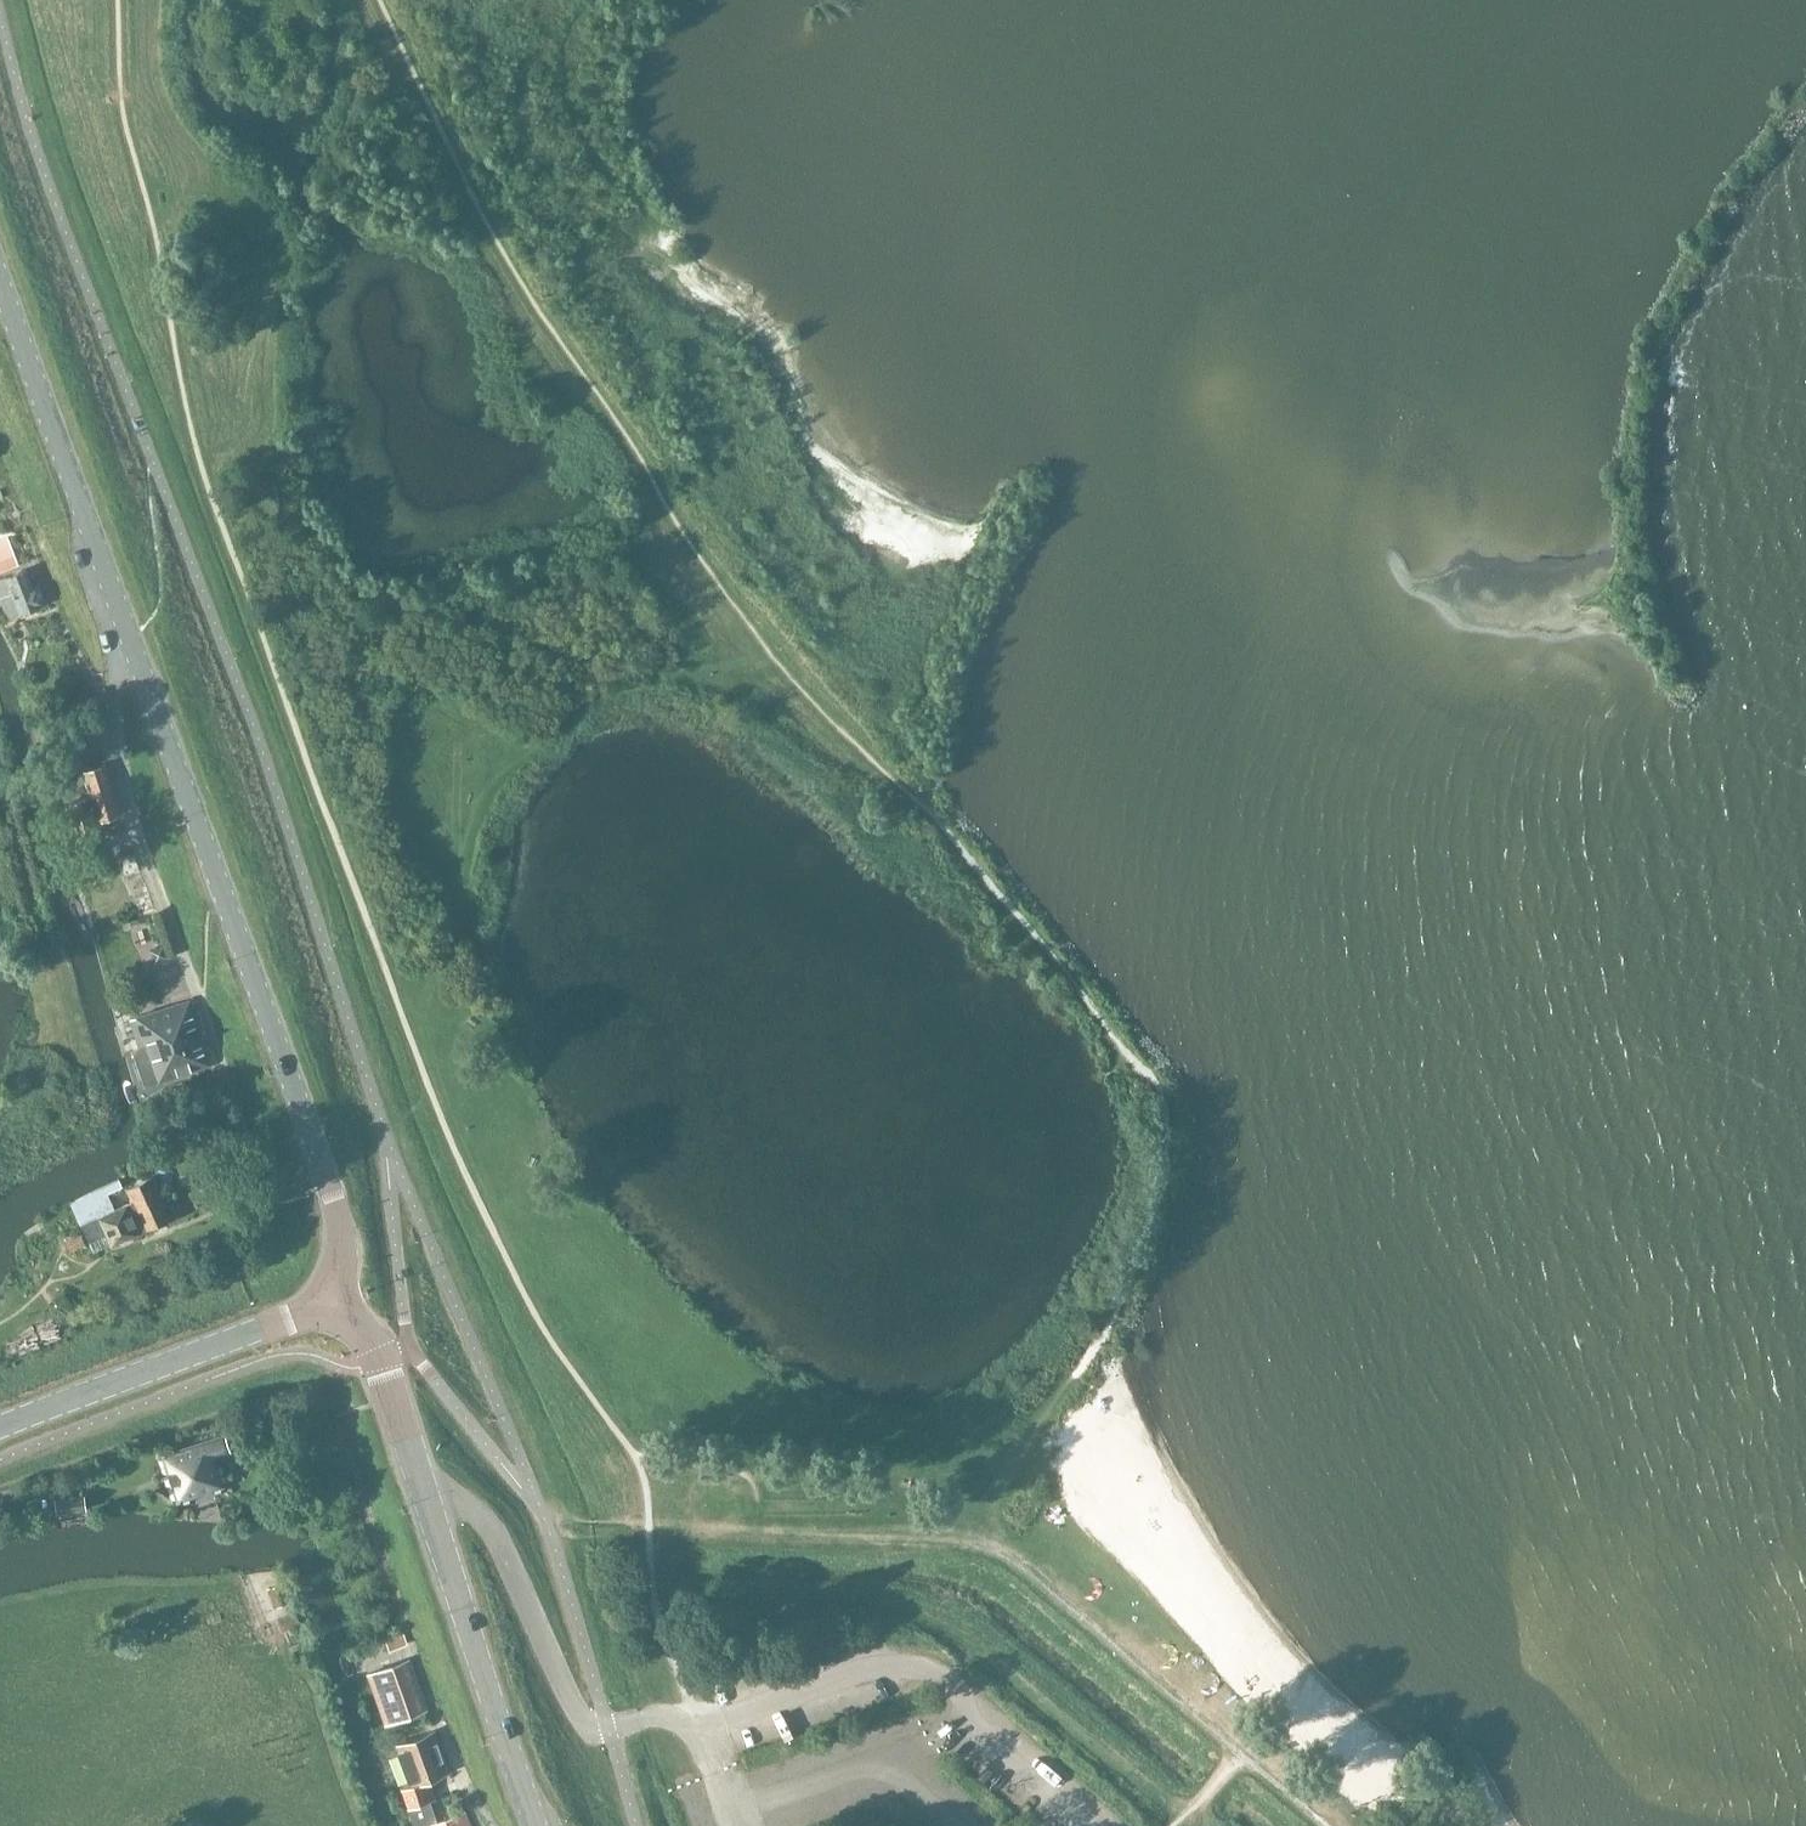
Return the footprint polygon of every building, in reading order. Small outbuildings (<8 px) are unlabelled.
[(0,543),(0,574),(20,566),(8,539),(0,543)] [(0,579),(0,606),(2,605),(7,620),(12,618),(48,605),(40,583),(33,586),(27,569),(0,579)] [(100,819),(120,812),(106,766),(85,772),(92,796),(66,804),(77,837),(102,828),(100,819)] [(146,1086),(182,1074),(210,1064),(190,1000),(130,1019),(140,1048),(134,1050),(146,1086)] [(70,1203),(70,1204),(87,1241),(92,1252),(110,1245),(110,1247),(170,1219),(150,1177),(125,1189),(131,1202),(114,1210),(106,1193),(121,1186),(118,1180),(91,1192),(70,1203)] [(224,1434),(162,1455),(177,1501),(223,1485),(214,1456),(230,1451),(224,1434)] [(84,1495),(55,1499),(57,1513),(86,1509),(84,1495)] [(387,1722),(420,1710),(403,1663),(370,1675),(387,1722)] [(400,1771),(407,1768),(412,1785),(402,1788),(409,1808),(425,1803),(419,1783),(449,1772),(434,1731),(392,1746),(400,1771)] [(465,1812),(437,1821),(439,1825),(470,1825),(465,1812)]
